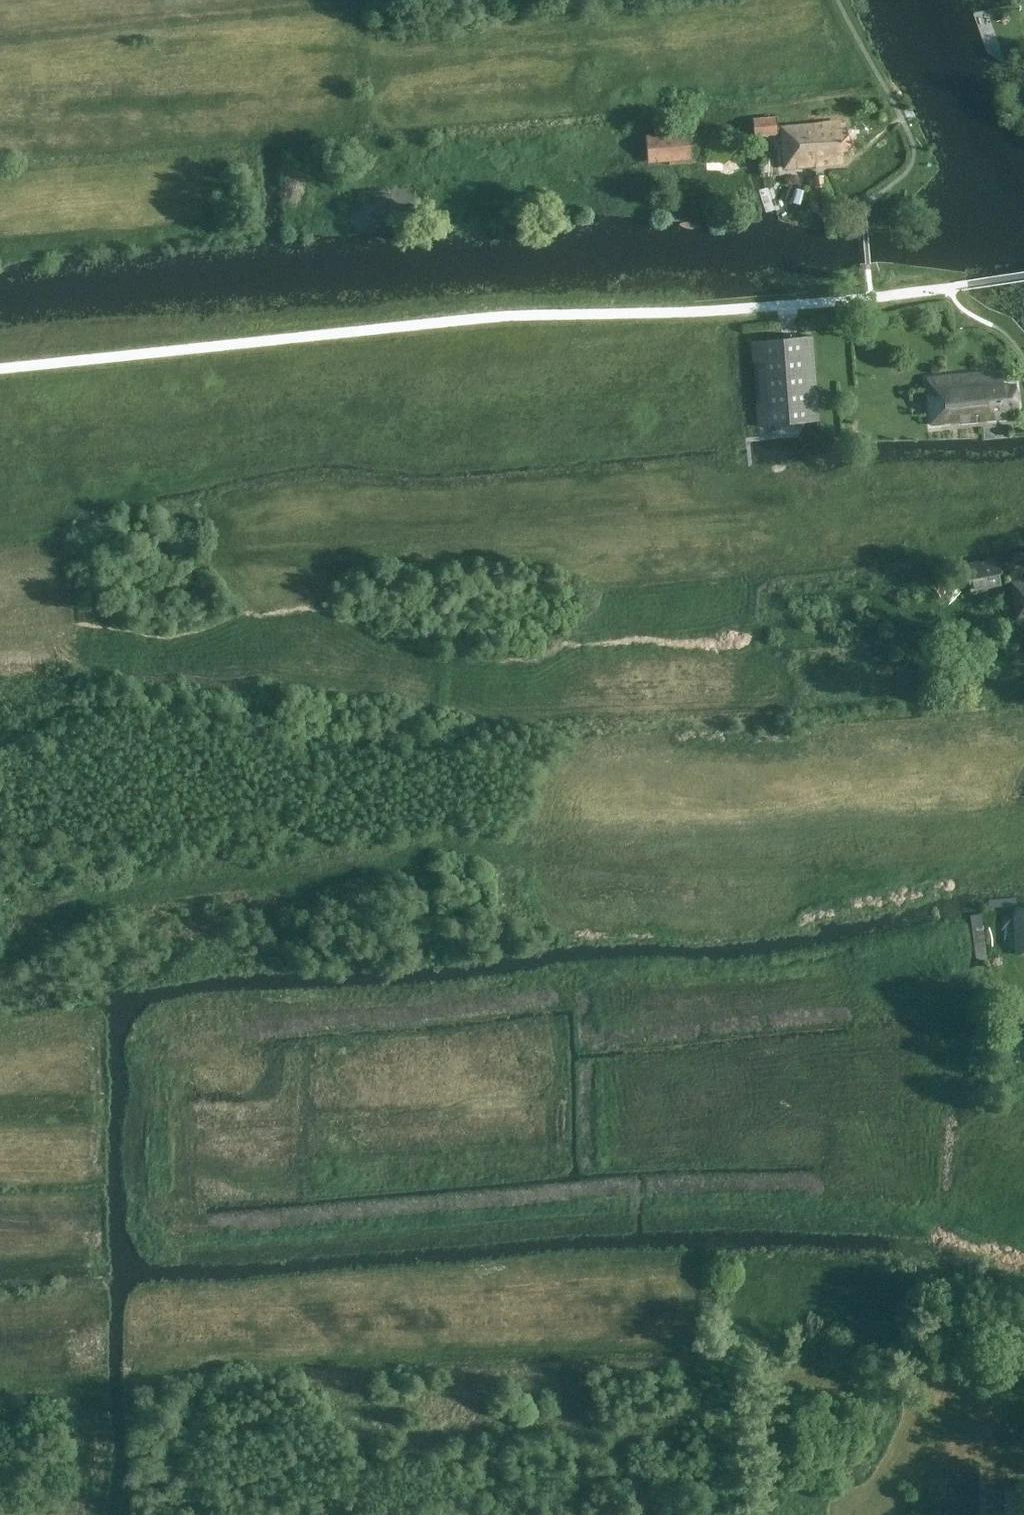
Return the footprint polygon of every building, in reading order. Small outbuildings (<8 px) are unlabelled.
[(775,115),(750,117),(752,135),(776,133),(775,115)] [(850,162),(847,116),(786,119),(789,166),(850,162)] [(690,158),(687,121),(665,122),(667,131),(644,133),(646,162),(690,158)] [(822,174),(812,175),(813,186),(822,185),(822,174)] [(811,334),(751,339),(758,423),(817,418),(811,334)] [(1015,405),(1013,383),(1001,384),(1000,371),(986,373),(985,370),(924,376),(929,423),(1005,415),(1004,407),(1015,405)] [(964,569),(970,592),(999,585),(994,562),(964,569)] [(1020,578),(1019,568),(1008,569),(1014,618),(1023,617),(1023,578),(1020,578)] [(1023,955),(1023,906),(1013,907),(1013,913),(1011,913),(1012,955),(1023,955)] [(985,957),(980,912),(968,913),(974,959),(985,957)] [(1004,1041),(996,1041),(995,1052),(1004,1052),(1004,1041)]
